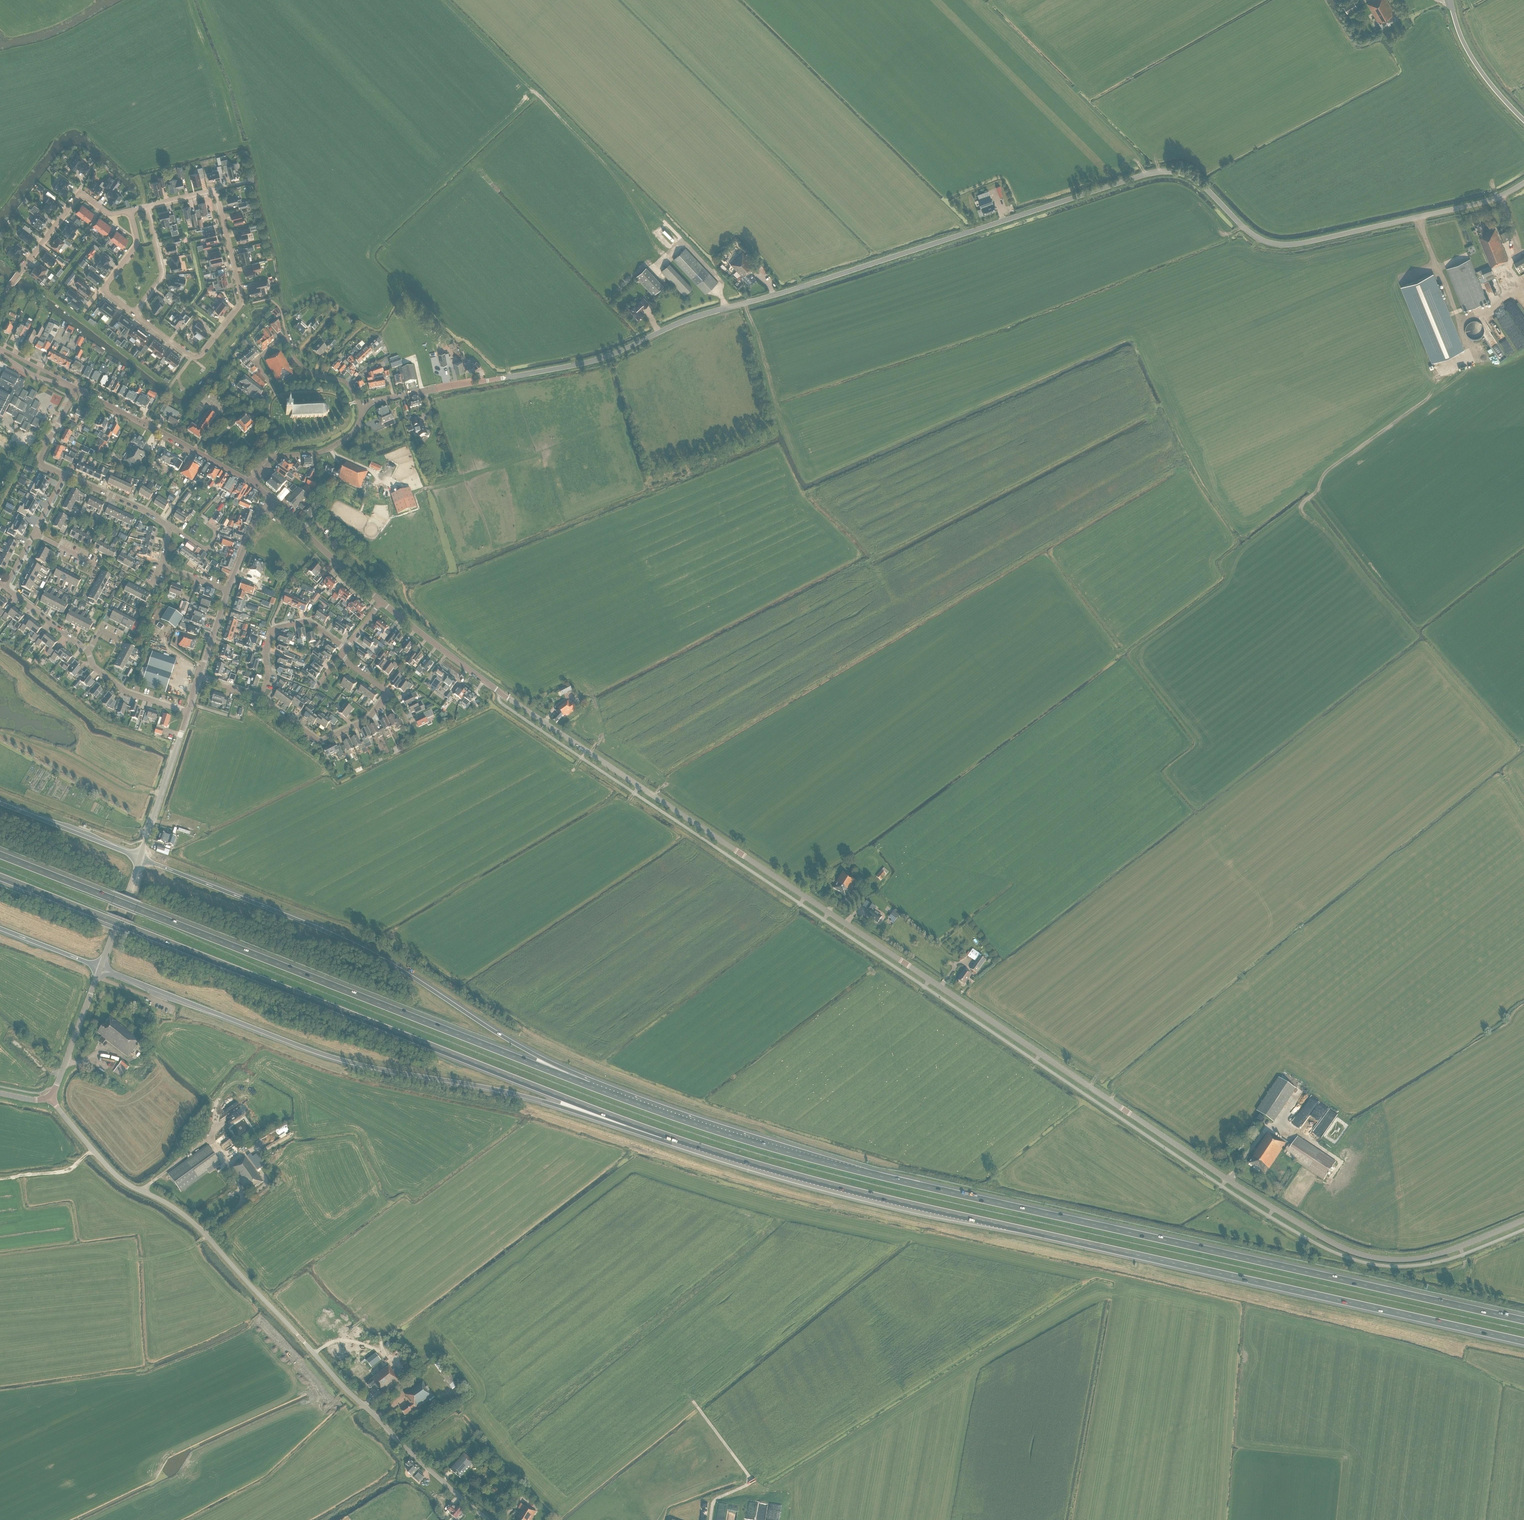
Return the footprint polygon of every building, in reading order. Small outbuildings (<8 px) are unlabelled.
[(1382,29),(1398,20),(1387,0),(1374,0),(1367,4),(1378,23),(1379,23),(1380,24),(1379,24),(1382,29)] [(1344,7),(1348,13),(1357,8),(1354,1),(1344,7)] [(80,170),(85,174),(90,167),(82,161),(83,160),(76,155),(68,166),(75,171),(76,169),(78,168),(80,170)] [(232,166),(227,167),(227,165),(223,166),(225,173),(228,172),(230,177),(236,175),(236,174),(237,173),(236,172),(235,169),(239,168),(238,164),(237,163),(232,164),(232,166)] [(212,170),(213,173),(208,174),(209,182),(216,180),(216,181),(220,180),(219,173),(222,172),(221,166),(217,167),(218,169),(212,170)] [(192,179),(193,186),(201,184),(200,178),(204,177),(202,168),(197,169),(198,173),(189,175),(190,179),(192,179)] [(114,180),(109,176),(104,183),(102,182),(99,186),(93,181),(88,187),(98,195),(103,188),(101,187),(103,186),(107,189),(112,183),(114,180)] [(58,182),(53,189),(64,197),(69,190),(65,188),(69,183),(64,178),(60,184),(58,182)] [(154,188),(155,195),(163,193),(161,186),(165,185),(163,178),(159,179),(160,182),(151,184),(152,188),(152,189),(154,188)] [(168,182),(171,191),(179,190),(178,188),(183,187),(182,180),(177,181),(177,180),(172,179),(168,182)] [(110,197),(108,201),(114,206),(117,203),(118,203),(120,200),(119,200),(121,197),(115,192),(114,193),(110,189),(106,194),(109,197),(109,196),(110,197)] [(985,192),(978,195),(979,200),(978,200),(981,209),(978,211),(980,216),(983,215),(984,215),(997,211),(994,205),(993,205),(990,196),(988,191),(987,191),(987,190),(984,191),(985,192)] [(49,212),(52,208),(54,209),(59,203),(53,199),(55,196),(48,191),(45,194),(50,197),(45,202),(47,203),(43,208),(49,212)] [(236,196),(227,198),(228,205),(241,201),(241,199),(237,200),(236,196)] [(246,202),(238,204),(239,209),(247,207),(251,206),(250,201),(246,202)] [(205,203),(198,204),(199,209),(195,210),(197,217),(201,216),(201,215),(205,214),(206,217),(208,216),(209,219),(212,218),(210,212),(207,212),(205,203)] [(36,216),(31,223),(39,229),(46,220),(38,214),(37,213),(40,209),(34,205),(30,211),(36,216)] [(87,209),(82,205),(76,213),(81,217),(87,209)] [(183,208),(185,218),(190,217),(192,226),(198,224),(195,213),(192,214),(190,206),(183,208)] [(87,222),(93,214),(87,209),(81,217),(87,222)] [(168,211),(159,214),(161,226),(169,224),(169,223),(175,221),(174,214),(169,215),(168,211)] [(244,222),(245,222),(243,215),(241,216),(241,212),(231,215),(232,220),(234,219),(235,225),(241,223),(242,224),(243,223),(244,222)] [(93,226),(99,231),(105,223),(99,218),(93,226)] [(1488,301),(1478,279),(1481,278),(1483,283),(1495,277),(1491,268),(1504,263),(1503,262),(1508,260),(1497,233),(1495,229),(1485,233),(1480,222),(1474,224),(1480,240),(1490,266),(1476,272),(1470,259),(1447,269),(1464,311),(1488,301)] [(105,223),(99,231),(104,235),(110,227),(105,223)] [(19,236),(28,243),(33,236),(30,234),(30,233),(32,230),(25,224),(22,228),(24,230),(19,236)] [(69,228),(66,226),(62,232),(71,239),(75,233),(74,232),(77,228),(72,224),(70,227),(69,228)] [(205,238),(216,235),(215,229),(208,231),(207,226),(197,228),(198,231),(200,231),(204,230),(206,238),(205,238)] [(242,233),(235,235),(237,243),(242,242),(243,242),(245,242),(245,241),(249,240),(247,234),(250,234),(248,228),(242,230),(242,233)] [(1499,234),(1503,242),(1511,239),(1508,231),(1499,234)] [(111,240),(116,244),(122,236),(117,232),(111,240)] [(216,236),(216,235),(205,238),(206,238),(207,244),(202,245),(203,249),(211,247),(210,243),(218,242),(216,236)] [(122,236),(116,244),(121,248),(127,240),(122,236)] [(51,246),(58,251),(62,246),(64,248),(67,244),(69,246),(71,243),(65,238),(63,241),(58,237),(51,246)] [(7,253),(16,259),(20,253),(19,252),(22,248),(17,244),(14,248),(12,247),(7,253)] [(166,246),(167,253),(177,251),(175,244),(166,246)] [(250,261),(247,251),(254,250),(253,246),(244,248),(245,251),(240,253),(242,263),(250,261)] [(93,248),(86,256),(89,258),(91,256),(94,253),(94,252),(96,250),(93,248)] [(210,259),(221,257),(220,251),(212,252),(211,248),(204,249),(206,254),(209,253),(211,259),(210,259)] [(673,260),(705,294),(717,282),(685,248),(673,260)] [(51,266),(56,259),(47,252),(41,259),(45,262),(46,262),(51,266)] [(743,253),(730,264),(742,277),(749,285),(756,279),(751,274),(754,270),(757,267),(743,253)] [(102,259),(97,265),(106,272),(110,266),(107,263),(108,262),(109,263),(111,260),(106,256),(103,260),(102,259)] [(174,264),(170,265),(172,271),(182,269),(180,262),(179,257),(172,258),(173,262),(174,264)] [(216,265),(223,263),(221,257),(210,259),(210,260),(211,259),(212,266),(207,267),(208,270),(217,268),(216,265)] [(1523,270),(1523,257),(1514,263),(1519,273),(1523,270)] [(83,259),(79,264),(84,268),(87,263),(83,259)] [(720,265),(725,269),(729,264),(724,261),(720,265)] [(244,271),(246,278),(256,275),(255,271),(261,270),(260,264),(252,265),(253,269),(244,271)] [(669,264),(661,272),(663,274),(665,276),(684,296),(692,288),(669,264)] [(39,268),(37,270),(35,268),(30,273),(39,280),(44,274),(43,274),(47,269),(41,265),(38,268),(39,268)] [(86,276),(96,284),(101,277),(94,272),(97,269),(91,265),(88,268),(91,270),(86,276)] [(763,274),(766,270),(762,266),(758,269),(763,274)] [(635,277),(653,295),(663,286),(646,268),(635,277)] [(216,277),(217,280),(226,278),(225,273),(219,274),(218,271),(212,273),(213,278),(216,277)] [(73,272),(65,282),(68,285),(76,275),(76,274),(74,273),(73,272)] [(1462,348),(1432,275),(1402,287),(1432,361),(1462,348)] [(80,286),(77,289),(86,296),(91,290),(84,284),(86,282),(80,277),(76,282),(80,286)] [(185,279),(175,277),(174,280),(171,279),(169,286),(170,286),(169,288),(170,290),(173,291),(175,290),(175,288),(183,290),(185,279)] [(221,285),(228,284),(226,278),(217,280),(218,283),(215,284),(216,290),(222,288),(221,285)] [(257,287),(248,289),(250,296),(261,293),(262,297),(262,294),(266,293),(264,287),(269,286),(268,280),(256,283),(257,287)] [(76,309),(81,302),(77,299),(79,296),(69,288),(66,293),(71,298),(68,302),(76,309)] [(157,314),(163,306),(165,303),(162,301),(163,299),(158,295),(154,301),(157,303),(152,310),(157,314)] [(217,300),(220,302),(218,305),(225,310),(229,306),(219,298),(217,300)] [(643,298),(638,303),(639,303),(636,305),(629,310),(638,319),(644,313),(641,310),(643,308),(644,309),(649,304),(643,298)] [(99,310),(104,314),(110,306),(105,302),(100,308),(98,306),(93,312),(96,314),(99,310)] [(212,307),(222,315),(225,310),(218,305),(216,307),(213,306),(212,307)] [(110,316),(115,310),(110,306),(104,314),(109,317),(105,322),(108,324),(112,318),(110,316)] [(116,317),(109,325),(113,328),(114,326),(116,327),(118,329),(120,326),(127,318),(122,314),(118,319),(116,317)] [(172,314),(169,318),(172,321),(170,323),(177,328),(182,321),(183,320),(186,323),(190,317),(185,314),(182,318),(177,314),(175,317),(172,314)] [(51,317),(44,332),(40,340),(39,340),(35,347),(46,353),(59,329),(53,326),(54,324),(53,323),(55,319),(51,317)] [(120,326),(118,329),(121,331),(122,332),(121,334),(124,337),(131,328),(128,326),(131,322),(127,318),(120,326)] [(28,320),(27,323),(28,323),(25,329),(20,326),(14,337),(15,337),(15,338),(17,339),(18,338),(19,339),(19,338),(20,339),(23,335),(26,336),(31,325),(32,323),(28,320)] [(276,320),(270,325),(277,333),(281,330),(280,324),(276,320)] [(197,328),(194,332),(196,333),(194,335),(200,340),(202,338),(207,332),(202,329),(204,326),(198,321),(194,326),(197,328)] [(6,333),(9,335),(13,328),(9,326),(11,323),(8,322),(7,325),(3,331),(4,332),(6,333)] [(300,323),(296,329),(303,335),(308,330),(309,329),(310,327),(314,330),(319,325),(315,322),(312,325),(311,324),(307,327),(302,322),(300,323)] [(1466,332),(1468,338),(1473,341),(1479,340),(1484,336),(1485,330),(1482,325),(1477,322),(1471,323),(1467,327),(1466,332)] [(40,327),(37,334),(31,331),(25,342),(26,342),(26,343),(28,344),(31,345),(36,336),(39,338),(44,329),(40,327)] [(133,329),(129,334),(132,336),(136,340),(137,338),(143,331),(138,327),(136,331),(133,329)] [(265,329),(260,333),(262,335),(261,336),(260,337),(261,338),(256,343),(263,351),(267,347),(266,346),(274,340),(265,329)] [(137,338),(136,340),(140,343),(143,345),(148,339),(145,337),(147,334),(143,331),(137,338)] [(376,340),(369,347),(373,351),(375,353),(382,346),(380,344),(380,343),(382,341),(378,338),(376,340)] [(149,347),(154,350),(159,343),(154,339),(149,347)] [(328,346),(331,349),(336,344),(332,340),(327,345),(325,347),(321,343),(316,348),(313,351),(320,356),(328,346)] [(47,358),(58,364),(61,357),(52,352),(54,350),(55,350),(56,347),(58,344),(55,343),(47,358)] [(154,350),(152,352),(160,358),(164,352),(162,350),(164,347),(159,343),(154,350)] [(145,345),(140,351),(143,354),(148,348),(148,347),(145,345)] [(97,346),(94,350),(102,355),(104,351),(97,346)] [(367,346),(361,352),(366,358),(372,352),(367,346)] [(249,352),(250,353),(244,358),(249,363),(255,358),(254,358),(259,354),(257,352),(258,351),(254,347),(249,352)] [(68,369),(72,362),(64,358),(65,355),(66,356),(69,350),(66,348),(61,357),(58,364),(68,369)] [(137,348),(132,355),(135,357),(140,351),(137,348)] [(1506,357),(1501,350),(1498,352),(1496,349),(1493,351),(1501,361),(1506,357)] [(73,361),(74,362),(70,370),(80,375),(84,367),(76,363),(78,358),(79,359),(82,352),(79,350),(73,361)] [(293,361),(289,363),(291,365),(289,366),(281,351),(269,358),(269,359),(265,361),(278,383),(294,374),(291,369),(296,366),(293,361)] [(165,359),(170,363),(175,356),(171,352),(166,358),(164,356),(160,361),(163,363),(165,359)] [(360,364),(366,358),(361,352),(354,358),(360,364)] [(441,366),(447,365),(446,357),(449,356),(448,353),(445,354),(445,353),(439,354),(441,366)] [(174,366),(180,359),(175,356),(170,363),(174,366)] [(347,359),(345,361),(349,364),(350,365),(351,364),(355,368),(359,365),(351,356),(349,358),(350,359),(348,361),(347,359)] [(400,358),(390,362),(392,369),(402,366),(400,358)] [(341,373),(349,364),(345,361),(342,364),(341,366),(339,365),(342,362),(339,359),(337,362),(332,367),(336,371),(337,370),(341,374),(341,373)] [(470,360),(467,360),(468,363),(464,363),(465,365),(464,365),(466,372),(475,370),(480,365),(476,361),(475,361),(473,363),(473,362),(473,359),(470,360)] [(454,363),(456,373),(464,372),(462,362),(454,363)] [(250,363),(249,364),(245,367),(249,371),(248,371),(252,375),(257,370),(253,366),(254,365),(252,363),(250,363)] [(355,368),(351,364),(350,365),(349,364),(341,373),(344,375),(346,372),(346,371),(352,376),(355,372),(354,371),(356,369),(355,368)] [(82,376),(88,379),(95,366),(91,365),(89,369),(87,368),(82,376)] [(403,375),(405,383),(417,381),(413,366),(402,368),(403,375)] [(101,375),(102,376),(105,370),(102,368),(99,374),(94,372),(90,380),(96,383),(101,375)] [(13,416),(16,418),(14,422),(21,425),(19,429),(27,432),(28,429),(29,429),(31,426),(37,429),(39,425),(40,426),(42,422),(34,418),(41,404),(34,401),(37,394),(30,390),(28,393),(22,390),(24,385),(23,385),(25,381),(19,378),(20,376),(6,369),(4,372),(1,371),(0,372),(0,417),(3,419),(6,413),(13,416)] [(109,379),(105,377),(109,370),(106,369),(105,370),(102,376),(103,377),(99,385),(105,388),(109,379)] [(251,377),(263,388),(267,384),(264,382),(266,380),(257,372),(251,377)] [(398,374),(396,375),(397,376),(394,376),(395,385),(403,384),(405,383),(403,375),(401,375),(398,376),(398,374)] [(110,391),(114,383),(115,381),(116,378),(113,376),(110,381),(106,388),(110,391)] [(120,386),(118,385),(122,377),(120,376),(111,391),(116,394),(120,386)] [(384,376),(381,377),(377,378),(376,378),(374,378),(375,382),(376,387),(386,385),(384,376)] [(258,400),(260,402),(265,395),(262,393),(264,391),(244,377),(236,387),(256,402),(258,400)] [(126,387),(129,381),(125,378),(122,385),(123,385),(118,395),(123,398),(127,389),(125,388),(126,387)] [(360,387),(365,384),(362,379),(357,382),(355,383),(358,388),(360,387)] [(134,404),(141,390),(138,388),(135,393),(136,393),(135,394),(129,391),(125,399),(134,404)] [(148,398),(149,396),(156,400),(158,396),(156,395),(157,394),(154,393),(154,394),(149,391),(147,395),(145,399),(140,407),(145,410),(150,402),(146,399),(148,398)] [(145,399),(141,397),(140,396),(135,404),(140,407),(145,399)] [(409,402),(410,407),(421,405),(419,396),(411,398),(412,402),(409,402)] [(314,418),(314,417),(318,417),(318,418),(319,418),(319,417),(322,417),(322,418),(323,417),(326,415),(326,416),(327,416),(326,415),(328,412),(329,413),(329,412),(328,412),(328,409),(329,408),(328,408),(326,406),(326,405),(325,405),(322,404),(322,403),(322,404),(322,405),(318,405),(318,404),(317,404),(317,405),(314,405),(314,404),(313,404),(313,405),(310,405),(310,404),(309,404),(309,405),(306,405),(306,404),(305,404),(305,405),(301,405),(301,404),(300,404),(300,405),(296,406),(296,405),(296,406),(292,406),(292,405),(291,405),(291,406),(290,406),(290,407),(291,407),(291,409),(285,409),(286,415),(290,415),(290,418),(292,418),(292,419),(292,418),(296,418),(296,419),(297,419),(297,418),(301,418),(301,419),(302,418),(302,417),(305,417),(305,418),(306,418),(306,417),(310,417),(310,418),(310,417),(314,417),(314,418)] [(394,422),(393,420),(394,419),(392,413),(390,413),(387,406),(377,410),(380,417),(379,418),(382,425),(383,424),(384,426),(394,422)] [(408,406),(403,407),(405,415),(412,413),(411,410),(409,411),(408,406)] [(84,422),(86,423),(92,413),(85,409),(84,410),(79,407),(75,415),(80,418),(80,419),(81,420),(81,421),(84,423),(84,422)] [(176,418),(179,413),(167,407),(162,415),(170,419),(168,422),(176,426),(179,420),(176,418)] [(188,431),(199,439),(215,416),(209,412),(208,413),(206,411),(199,422),(198,421),(196,424),(197,425),(195,427),(192,425),(188,431)] [(252,421),(245,414),(235,423),(245,433),(257,422),(254,419),(252,421)] [(219,423),(223,426),(227,420),(223,417),(221,421),(220,420),(219,423)] [(414,430),(416,433),(419,432),(420,436),(425,434),(425,435),(427,436),(429,436),(430,434),(429,431),(428,431),(426,431),(424,423),(420,424),(418,418),(411,421),(413,427),(416,426),(417,429),(414,430)] [(104,429),(104,430),(108,422),(102,419),(100,422),(98,421),(96,425),(102,428),(100,431),(102,432),(104,429)] [(107,436),(105,435),(102,440),(107,443),(112,434),(118,437),(120,433),(118,432),(120,428),(114,425),(111,431),(110,431),(107,436)] [(72,434),(66,431),(64,436),(73,441),(74,439),(72,437),(71,438),(70,437),(72,434)] [(140,448),(143,449),(146,443),(134,436),(131,443),(133,444),(130,448),(132,449),(125,461),(138,467),(145,453),(140,450),(140,448)] [(63,450),(58,447),(55,452),(65,457),(66,455),(63,453),(64,453),(62,452),(63,450)] [(155,461),(158,463),(159,460),(178,471),(182,463),(163,453),(161,457),(158,456),(155,461)] [(74,458),(66,455),(65,457),(64,459),(64,460),(72,463),(74,458)] [(200,466),(202,467),(205,463),(195,457),(192,462),(189,459),(189,458),(186,457),(183,462),(186,464),(180,473),(189,478),(192,480),(199,469),(198,469),(200,466)] [(303,467),(313,466),(313,463),(312,457),(302,458),(303,467)] [(284,458),(278,465),(279,465),(288,472),(293,475),(294,473),(291,471),(291,472),(290,472),(289,471),(292,467),(296,470),(297,470),(299,467),(300,465),(295,462),(293,465),(284,458)] [(78,464),(76,470),(82,473),(85,467),(82,465),(84,460),(81,459),(79,464),(78,464)] [(338,479),(360,489),(368,471),(342,459),(339,465),(339,464),(336,470),(328,467),(325,472),(339,478),(338,479)] [(382,467),(372,462),(369,468),(380,472),(382,467)] [(90,463),(88,468),(85,467),(82,473),(88,475),(93,464),(90,463)] [(197,476),(194,481),(196,483),(200,478),(201,476),(205,478),(206,477),(212,467),(205,463),(197,476)] [(291,480),(293,477),(278,466),(274,471),(283,479),(286,476),(291,480)] [(210,479),(206,485),(208,486),(210,482),(211,481),(212,480),(213,481),(216,477),(220,471),(212,467),(207,476),(210,479)] [(99,473),(95,471),(93,477),(100,481),(102,475),(105,469),(102,468),(99,473)] [(312,480),(316,472),(311,470),(307,478),(312,480)] [(116,472),(114,478),(113,479),(111,477),(108,484),(113,487),(116,480),(119,473),(116,472)] [(118,489),(122,482),(118,481),(118,480),(119,480),(121,474),(119,473),(116,480),(113,487),(118,489)] [(220,479),(216,485),(222,489),(229,477),(223,473),(220,479)] [(276,473),(266,484),(276,493),(287,481),(285,479),(284,480),(276,473)] [(38,485),(45,489),(46,489),(49,484),(44,481),(46,477),(39,474),(35,483),(38,485)] [(401,484),(404,480),(397,475),(394,480),(401,484)] [(221,490),(226,493),(234,480),(229,477),(221,490)] [(129,494),(132,487),(129,485),(129,484),(130,484),(132,479),(130,478),(127,484),(127,483),(127,484),(127,485),(124,491),(129,494)] [(230,495),(238,482),(234,480),(226,493),(230,495)] [(295,509),(302,501),(307,496),(307,497),(314,489),(317,484),(309,480),(306,485),(301,491),(298,488),(286,501),(295,509)] [(124,491),(127,485),(127,484),(122,482),(118,489),(124,491)] [(235,499),(237,496),(243,485),(239,482),(232,493),(235,495),(233,498),(235,499)] [(46,490),(46,489),(45,489),(38,485),(35,483),(30,492),(36,496),(38,492),(43,495),(46,490)] [(148,491),(144,497),(149,500),(153,494),(150,492),(151,490),(154,485),(152,484),(149,489),(148,491)] [(239,499),(240,500),(243,494),(244,495),(248,487),(243,485),(237,496),(235,499),(238,501),(239,499)] [(288,489),(292,493),(297,488),(293,485),(288,489)] [(139,494),(144,497),(148,491),(143,487),(139,494)] [(83,494),(73,488),(69,495),(77,499),(79,494),(82,496),(83,494)] [(245,497),(244,500),(246,501),(252,490),(248,488),(243,496),(245,497)] [(398,514),(417,507),(410,488),(391,495),(398,514)] [(251,504),(258,493),(252,490),(246,501),(251,504)] [(188,492),(181,501),(185,504),(192,495),(188,492)] [(33,501),(35,497),(28,494),(26,498),(27,498),(24,503),(36,510),(38,504),(33,501)] [(80,500),(77,499),(69,495),(66,501),(73,505),(76,501),(79,502),(80,500)] [(154,504),(164,510),(169,503),(159,496),(154,504)] [(90,510),(92,511),(94,508),(98,500),(91,497),(87,505),(92,507),(90,510)] [(104,504),(98,500),(94,508),(98,510),(97,514),(99,515),(104,504)] [(77,507),(73,505),(66,501),(62,508),(70,512),(72,507),(76,509),(77,507)] [(33,515),(36,510),(24,503),(22,507),(20,506),(17,512),(25,516),(27,512),(33,515)] [(110,520),(112,517),(115,509),(109,506),(105,513),(110,516),(108,519),(110,520)] [(309,507),(304,511),(311,518),(316,513),(309,507)] [(117,523),(118,520),(122,512),(115,509),(112,517),(116,519),(114,522),(117,523)] [(186,520),(188,522),(192,517),(189,515),(188,516),(178,510),(174,517),(184,523),(186,520)] [(125,523),(128,515),(122,512),(118,520),(122,522),(121,525),(123,526),(125,523)] [(244,524),(248,526),(253,514),(247,512),(243,522),(245,523),(244,524)] [(70,519),(60,513),(56,520),(64,524),(64,523),(66,519),(69,521),(70,519)] [(213,520),(217,523),(221,517),(217,514),(213,520)] [(25,530),(28,524),(23,522),(24,518),(18,515),(13,524),(25,530)] [(130,529),(135,518),(128,515),(125,523),(129,525),(127,528),(130,529)] [(242,525),(243,524),(241,523),(243,518),(237,516),(236,519),(234,525),(240,527),(241,527),(242,525)] [(224,519),(221,525),(223,526),(223,529),(225,529),(226,528),(226,526),(229,522),(224,519)] [(64,523),(64,524),(56,520),(53,526),(60,530),(63,526),(66,527),(67,525),(64,523)] [(22,536),(25,530),(13,524),(10,529),(9,529),(7,533),(14,537),(17,533),(22,536)] [(75,525),(69,536),(76,539),(80,532),(75,529),(77,526),(75,525)] [(245,534),(248,527),(242,525),(241,527),(240,527),(238,531),(245,534)] [(144,531),(144,534),(147,534),(155,536),(157,529),(149,527),(148,532),(144,531)] [(83,530),(81,528),(80,532),(76,539),(82,542),(86,535),(82,533),(83,530)] [(90,533),(88,532),(86,535),(82,542),(89,546),(93,538),(88,536),(90,533)] [(230,535),(229,537),(232,538),(242,542),(244,536),(234,532),(233,536),(230,535)] [(155,536),(147,534),(146,539),(142,538),(142,541),(145,541),(154,543),(155,536)] [(219,534),(218,537),(223,539),(221,545),(238,551),(240,543),(233,541),(231,540),(232,538),(229,537),(225,536),(224,536),(219,534)] [(100,552),(104,544),(103,544),(105,541),(103,541),(102,543),(99,542),(101,539),(99,538),(93,548),(100,552)] [(5,543),(3,545),(7,546),(14,550),(18,544),(10,540),(8,544),(5,543)] [(107,542),(105,541),(103,544),(104,544),(100,552),(106,555),(110,548),(105,545),(107,542)] [(145,541),(144,546),(141,545),(140,548),(144,548),(152,550),(154,543),(145,541)] [(185,546),(191,550),(194,546),(188,542),(185,546)] [(113,546),(111,544),(110,548),(106,555),(112,559),(116,551),(112,549),(113,546)] [(7,546),(4,551),(1,549),(0,551),(3,553),(11,557),(14,550),(7,546)] [(50,552),(42,548),(39,553),(47,558),(48,557),(50,554),(54,556),(55,554),(51,551),(50,552)] [(152,550),(144,548),(142,553),(139,552),(138,555),(150,557),(152,550)] [(180,553),(189,560),(193,555),(183,548),(180,553)] [(220,553),(218,556),(224,558),(225,558),(234,561),(238,551),(229,548),(226,555),(223,554),(220,553)] [(127,557),(123,555),(125,551),(123,550),(117,561),(123,564),(127,557)] [(0,559),(8,563),(11,557),(3,553),(1,557),(0,557),(0,559)] [(48,557),(47,558),(39,553),(35,559),(44,564),(47,559),(51,562),(52,559),(48,557)] [(202,561),(207,555),(204,553),(200,557),(198,555),(196,557),(193,555),(189,560),(198,566),(202,561)] [(127,557),(123,564),(130,568),(134,560),(129,558),(131,555),(129,554),(127,557)] [(137,558),(135,557),(134,560),(130,568),(136,571),(140,564),(136,561),(137,558)] [(222,560),(220,566),(223,567),(231,570),(234,562),(225,558),(224,558),(223,561),(222,560)] [(246,579),(257,584),(265,564),(254,559),(249,569),(249,570),(247,574),(248,575),(246,579)] [(202,561),(198,566),(205,571),(205,570),(208,572),(211,567),(202,561)] [(42,568),(33,564),(30,569),(39,574),(39,573),(41,570),(46,572),(47,570),(42,567),(42,568)] [(322,577),(318,574),(322,570),(315,564),(309,571),(316,577),(313,580),(317,583),(322,577)] [(60,580),(59,580),(64,571),(58,568),(53,577),(58,579),(56,583),(58,585),(60,580)] [(39,573),(39,574),(30,569),(27,575),(36,580),(37,579),(38,575),(43,577),(44,575),(39,573)] [(64,571),(59,580),(60,580),(64,582),(61,586),(64,587),(66,583),(65,582),(69,574),(64,571)] [(110,576),(102,571),(99,577),(108,581),(110,578),(113,579),(114,577),(111,575),(110,576)] [(71,585),(75,577),(69,574),(65,582),(66,583),(69,585),(67,589),(69,590),(72,586),(71,585)] [(37,579),(36,580),(27,575),(24,581),(33,585),(34,584),(35,581),(40,583),(41,581),(37,579)] [(325,585),(327,587),(334,580),(330,576),(325,582),(323,580),(319,584),(323,588),(325,585)] [(76,588),(81,580),(75,577),(71,585),(72,586),(75,588),(73,592),(75,593),(77,589),(76,588)] [(112,583),(108,581),(99,577),(96,582),(105,586),(107,583),(110,585),(112,583)] [(333,589),(338,583),(334,580),(327,587),(330,589),(328,592),(332,595),(335,591),(333,589)] [(34,584),(33,585),(24,581),(21,587),(30,591),(32,586),(37,589),(38,587),(34,584)] [(105,586),(96,582),(93,587),(102,592),(102,591),(104,588),(108,590),(109,588),(105,586)] [(254,590),(253,590),(254,586),(242,582),(239,590),(252,595),(254,590)] [(123,599),(122,601),(126,603),(128,598),(130,595),(129,594),(134,585),(129,583),(124,591),(128,593),(126,597),(124,600),(123,599)] [(177,583),(176,584),(176,585),(172,584),(169,592),(169,593),(168,595),(175,598),(176,595),(180,597),(184,588),(179,586),(180,586),(180,585),(180,584),(179,583),(178,583),(177,583)] [(134,585),(129,594),(130,595),(133,596),(131,600),(133,601),(135,597),(139,588),(134,585)] [(200,590),(204,592),(203,595),(212,599),(215,590),(207,587),(206,589),(201,588),(201,587),(198,585),(195,593),(199,595),(200,590)] [(105,595),(106,593),(102,591),(102,592),(93,587),(90,592),(99,597),(101,593),(105,595)] [(45,593),(40,602),(46,605),(51,596),(50,595),(46,594),(49,589),(46,588),(44,593),(45,593)] [(139,588),(135,597),(138,599),(137,603),(139,604),(141,600),(140,600),(145,591),(139,588)] [(336,600),(339,597),(342,599),(348,592),(344,588),(339,594),(337,592),(332,597),(336,600)] [(283,602),(291,606),(294,597),(289,595),(291,591),(286,589),(283,595),(286,596),(283,602)] [(52,608),(56,599),(55,598),(52,596),(54,592),(52,591),(50,595),(51,596),(46,605),(52,608)] [(145,591),(140,600),(141,600),(144,602),(142,605),(144,607),(146,607),(148,604),(146,603),(146,602),(150,594),(145,591)] [(99,597),(90,592),(88,598),(90,599),(89,602),(93,604),(94,602),(96,603),(98,599),(102,601),(103,598),(99,597)] [(237,598),(247,602),(248,598),(244,597),(245,594),(239,592),(237,598)] [(347,601),(352,595),(348,592),(342,599),(344,601),(342,604),(346,607),(349,603),(347,601)] [(301,596),(300,599),(294,597),(291,606),(298,609),(301,600),(302,600),(303,597),(305,593),(303,593),(301,596)] [(320,596),(316,593),(311,600),(315,603),(320,596)] [(55,598),(56,599),(52,608),(57,611),(62,602),(61,601),(57,599),(60,595),(58,594),(55,598)] [(65,598),(63,597),(61,601),(62,602),(57,611),(63,614),(68,605),(63,602),(65,598)] [(200,604),(209,607),(211,600),(203,597),(200,604)] [(305,612),(310,600),(303,597),(302,600),(301,600),(298,609),(305,612)] [(233,610),(242,612),(245,602),(236,599),(233,610)] [(347,608),(353,614),(362,604),(358,600),(353,606),(351,604),(347,608)] [(191,601),(189,608),(190,608),(191,609),(206,614),(208,608),(200,605),(200,606),(198,605),(195,606),(192,605),(193,602),(191,601)] [(180,612),(185,613),(189,604),(184,602),(180,612)] [(249,603),(247,609),(257,612),(259,606),(249,603)] [(119,613),(115,622),(120,625),(125,616),(124,615),(121,614),(123,610),(126,605),(124,604),(121,609),(119,613)] [(316,615),(315,617),(320,620),(325,613),(326,610),(324,609),(324,608),(320,604),(317,609),(319,611),(316,615)] [(361,613),(366,607),(362,604),(354,613),(356,616),(360,619),(361,618),(362,619),(365,616),(361,613)] [(114,610),(109,619),(115,622),(119,613),(116,611),(118,607),(116,606),(113,610),(114,610)] [(70,612),(65,620),(71,623),(76,615),(75,614),(71,612),(73,608),(71,607),(69,611),(70,612)] [(9,616),(13,620),(19,612),(14,608),(9,614),(6,612),(2,618),(5,620),(9,616)] [(161,620),(175,628),(182,617),(168,608),(161,620)] [(77,626),(81,618),(80,617),(82,614),(79,612),(79,611),(77,610),(75,614),(76,615),(71,623),(77,626)] [(198,613),(198,612),(195,611),(193,616),(194,617),(204,620),(206,616),(198,613)] [(24,616),(19,612),(13,620),(17,623),(13,627),(17,630),(21,624),(19,622),(24,616)] [(125,616),(120,625),(125,627),(129,621),(130,619),(130,618),(126,617),(128,613),(126,612),(124,615),(125,616)] [(249,616),(247,616),(243,614),(241,615),(232,612),(230,618),(243,622),(243,620),(244,617),(246,618),(248,619),(249,616)] [(325,613),(320,620),(325,624),(329,618),(331,620),(335,615),(330,612),(328,615),(325,613)] [(80,617),(81,618),(77,626),(82,629),(87,620),(86,620),(82,618),(85,614),(82,613),(82,614),(80,617)] [(88,615),(86,620),(87,620),(82,629),(88,632),(93,623),(88,621),(90,617),(88,615)] [(129,621),(125,627),(131,630),(134,632),(134,631),(138,623),(136,621),(132,619),(134,616),(131,615),(130,618),(130,619),(129,621)] [(192,616),(190,621),(191,622),(190,622),(194,624),(197,625),(197,624),(202,626),(204,620),(194,617),(193,616),(192,616)] [(334,628),(339,632),(344,625),(341,623),(343,619),(339,616),(335,621),(338,623),(334,628)] [(26,628),(30,631),(37,623),(31,619),(26,626),(24,624),(20,629),(23,632),(26,628)] [(238,622),(229,619),(227,626),(235,629),(238,622)] [(374,631),(376,629),(379,631),(384,624),(380,620),(376,626),(373,624),(370,628),(374,631)] [(37,634),(42,627),(37,623),(30,631),(34,634),(31,638),(35,641),(39,636),(37,634)] [(197,636),(199,629),(180,623),(179,627),(186,629),(187,628),(189,628),(187,633),(197,636)] [(349,624),(347,627),(344,625),(339,632),(343,635),(348,629),(350,631),(353,627),(349,624)] [(384,633),(389,627),(384,624),(379,631),(381,633),(380,636),(385,640),(388,635),(384,633)] [(235,629),(227,626),(225,632),(233,635),(235,629)] [(303,644),(302,638),(306,637),(304,629),(298,630),(300,639),(297,639),(298,645),(303,644)] [(249,630),(244,646),(251,648),(252,643),(255,644),(257,638),(255,637),(257,631),(255,630),(254,631),(249,630)] [(236,636),(233,635),(225,632),(223,639),(231,641),(232,638),(235,639),(236,636)] [(280,635),(278,641),(286,644),(289,645),(290,641),(292,642),(294,637),(292,636),(292,634),(289,632),(288,634),(287,637),(280,635)] [(187,648),(187,647),(193,649),(196,638),(183,633),(181,638),(181,637),(178,645),(187,648)] [(307,634),(309,643),(316,641),(314,633),(307,634)] [(395,636),(392,634),(386,642),(390,645),(393,641),(397,645),(402,638),(397,633),(395,636)] [(42,643),(46,646),(52,638),(47,634),(42,640),(39,638),(35,644),(39,647),(42,643)] [(367,637),(363,643),(370,648),(373,645),(376,647),(377,645),(379,643),(374,639),(373,641),(367,637)] [(52,648),(57,642),(52,638),(46,646),(50,649),(47,653),(50,656),(54,650),(52,648)] [(402,645),(398,650),(397,650),(394,653),(398,655),(400,652),(402,650),(407,653),(413,646),(408,642),(404,647),(402,645)] [(134,649),(125,644),(122,650),(131,654),(133,651),(137,653),(138,650),(134,648),(134,649)] [(279,644),(277,650),(285,653),(285,655),(294,659),(297,660),(299,657),(295,656),(288,653),(289,651),(287,650),(288,647),(279,644)] [(329,644),(325,649),(332,654),(336,649),(329,644)] [(224,645),(222,651),(233,655),(234,653),(230,652),(229,651),(231,647),(224,645)] [(57,657),(61,660),(67,653),(62,649),(60,652),(57,650),(50,658),(54,661),(57,657)] [(366,653),(361,649),(357,654),(364,660),(368,655),(371,657),(373,654),(368,650),(366,653)] [(131,654),(122,650),(120,655),(128,660),(129,659),(130,656),(134,658),(135,656),(131,654)] [(315,651),(313,654),(315,656),(320,659),(321,660),(323,657),(323,658),(324,657),(329,661),(333,655),(325,650),(323,653),(321,651),(319,654),(315,651)] [(222,651),(220,657),(229,660),(232,660),(233,657),(233,655),(222,651)] [(141,685),(165,693),(167,688),(176,660),(152,652),(143,680),(141,685)] [(409,655),(404,661),(406,663),(411,667),(414,662),(417,664),(423,656),(418,652),(416,655),(413,653),(411,657),(409,655)] [(67,663),(72,657),(67,653),(61,660),(65,664),(62,668),(65,670),(70,665),(67,663)] [(382,653),(378,659),(380,661),(376,666),(382,670),(388,662),(385,660),(387,656),(382,653)] [(129,659),(128,660),(120,655),(117,660),(125,665),(126,664),(127,661),(131,663),(132,661),(129,659)] [(255,658),(249,656),(247,663),(251,665),(250,669),(256,671),(259,662),(254,661),(255,658)] [(318,663),(320,659),(315,656),(313,659),(314,660),(310,665),(320,672),(324,667),(318,663)] [(287,663),(291,665),(292,662),(280,657),(278,663),(286,666),(287,663)] [(69,673),(74,677),(80,669),(77,667),(79,664),(75,660),(70,666),(73,668),(69,673)] [(126,664),(125,665),(117,660),(114,666),(123,670),(125,666),(128,668),(129,666),(126,664)] [(424,670),(427,672),(433,664),(428,660),(423,666),(421,664),(416,671),(420,674),(424,670)] [(393,669),(396,670),(399,666),(394,662),(392,665),(389,663),(383,671),(388,675),(393,669)] [(225,665),(218,663),(216,669),(228,673),(230,673),(230,671),(225,670),(225,669),(224,669),(225,665)] [(280,666),(277,672),(279,672),(282,674),(281,677),(282,677),(290,680),(292,681),(294,675),(292,675),(290,674),(291,670),(288,669),(280,666)] [(308,669),(306,671),(316,679),(320,673),(313,668),(311,671),(308,669)] [(434,674),(438,677),(435,681),(431,686),(434,688),(432,690),(435,692),(438,687),(442,681),(447,674),(438,668),(434,674)] [(85,678),(81,682),(86,686),(87,685),(90,687),(91,686),(95,682),(92,680),(92,679),(89,676),(91,673),(87,670),(84,673),(82,675),(85,678)] [(245,671),(244,677),(252,679),(250,686),(256,688),(259,679),(254,677),(255,674),(245,671)] [(394,683),(392,686),(397,690),(402,682),(399,680),(401,678),(399,677),(400,675),(397,673),(391,681),(394,683)] [(448,675),(443,682),(446,685),(443,689),(446,691),(448,688),(451,690),(457,682),(448,675)] [(341,685),(346,689),(351,681),(350,680),(351,678),(348,676),(341,685)] [(274,696),(279,700),(285,692),(282,689),(287,683),(282,679),(274,690),(277,692),(274,696)] [(353,682),(351,681),(346,689),(350,692),(357,683),(354,680),(353,682)] [(91,694),(96,698),(102,691),(99,688),(101,686),(96,682),(92,687),(94,690),(91,694)] [(404,693),(408,687),(410,689),(413,685),(408,682),(407,684),(404,682),(398,689),(404,693)] [(359,691),(363,694),(368,687),(364,684),(359,691)] [(460,686),(454,694),(462,700),(469,691),(464,687),(463,688),(460,686)] [(368,698),(373,691),(368,687),(363,694),(368,698)] [(108,691),(102,700),(105,702),(103,704),(108,708),(113,710),(116,702),(111,698),(113,695),(108,691)] [(289,691),(287,694),(285,692),(279,700),(284,704),(290,696),(290,695),(292,693),(289,691)] [(378,694),(373,691),(368,698),(373,701),(378,694)] [(461,701),(462,702),(467,706),(470,703),(469,703),(470,702),(478,697),(469,691),(462,700),(461,701)] [(212,693),(211,696),(213,696),(211,701),(212,702),(218,704),(218,703),(221,705),(222,702),(222,704),(225,705),(227,699),(224,698),(225,696),(214,692),(214,693),(212,693)] [(413,699),(418,697),(415,692),(409,695),(410,698),(404,701),(407,707),(415,703),(413,699)] [(303,699),(298,695),(295,699),(292,703),(297,707),(303,699)] [(289,707),(292,703),(295,699),(290,696),(284,704),(289,707)] [(306,698),(305,700),(303,699),(297,707),(301,710),(305,706),(307,708),(309,705),(312,702),(309,700),(306,698)] [(131,708),(123,705),(124,701),(118,699),(116,706),(119,707),(117,713),(123,715),(125,709),(130,711),(131,708)] [(577,708),(573,702),(569,704),(567,701),(555,710),(558,714),(556,715),(552,720),(556,723),(560,719),(562,717),(563,718),(577,708)] [(353,709),(346,703),(343,708),(350,713),(353,709)] [(416,714),(425,709),(422,704),(419,706),(417,703),(409,707),(412,713),(415,711),(416,714)] [(132,718),(138,720),(141,711),(137,710),(138,706),(133,704),(131,708),(130,711),(133,712),(132,718)] [(310,711),(313,708),(309,705),(307,708),(304,712),(306,714),(303,718),(308,722),(314,714),(310,711)] [(346,718),(350,713),(343,708),(339,713),(346,718)] [(148,718),(155,720),(158,713),(149,710),(147,715),(145,714),(143,721),(147,723),(148,718)] [(428,723),(426,719),(434,716),(431,710),(423,713),(425,717),(416,721),(419,727),(428,723)] [(319,717),(321,714),(319,712),(317,715),(314,714),(308,722),(313,725),(316,721),(319,717)] [(322,713),(321,714),(319,717),(316,721),(321,725),(327,717),(322,713)] [(162,718),(160,717),(155,733),(161,735),(163,730),(162,730),(164,727),(167,728),(170,717),(164,715),(162,718)] [(331,715),(329,718),(327,717),(321,725),(326,728),(330,722),(334,725),(338,720),(331,715)] [(403,726),(399,719),(397,720),(394,715),(388,718),(392,727),(396,725),(397,729),(403,726)] [(380,721),(384,729),(381,730),(385,738),(386,740),(387,739),(386,737),(390,735),(387,729),(391,727),(386,718),(380,721)] [(383,736),(384,738),(385,738),(381,730),(378,731),(375,724),(369,727),(373,736),(377,734),(378,738),(383,736)] [(362,739),(363,742),(365,745),(370,742),(368,738),(372,737),(367,728),(361,731),(365,738),(362,739)] [(366,747),(365,745),(363,742),(361,743),(357,736),(351,739),(356,748),(359,746),(361,750),(362,749),(364,753),(368,751),(366,747)] [(352,754),(351,750),(354,749),(349,740),(343,743),(347,750),(344,751),(349,761),(352,759),(350,755),(352,754)] [(337,753),(339,758),(344,756),(340,746),(337,747),(335,743),(323,749),(327,757),(337,753)] [(157,841),(173,847),(176,838),(160,832),(157,841)] [(158,845),(156,850),(156,851),(168,855),(169,850),(165,849),(165,848),(158,845)] [(875,877),(880,881),(888,872),(884,868),(875,877)] [(849,892),(850,892),(856,881),(852,878),(853,878),(843,871),(836,883),(833,888),(846,897),(849,892)] [(870,911),(871,911),(868,917),(877,923),(882,916),(874,911),(876,908),(873,906),(874,906),(870,903),(866,909),(870,911)] [(894,910),(889,917),(895,921),(899,915),(896,913),(896,911),(894,910)] [(979,957),(981,955),(973,949),(968,956),(970,957),(972,955),(977,959),(978,956),(979,957)] [(977,959),(969,969),(976,974),(985,961),(979,957),(978,956),(977,959)] [(958,980),(964,984),(970,975),(964,971),(958,980)] [(138,1045),(137,1044),(140,1040),(115,1021),(115,1022),(113,1021),(114,1021),(109,1017),(104,1023),(97,1033),(102,1036),(98,1041),(102,1045),(106,1040),(128,1057),(138,1045)] [(126,1069),(127,1070),(130,1066),(122,1060),(119,1064),(113,1072),(120,1077),(126,1069)] [(1295,1089),(1279,1078),(1257,1111),(1273,1122),(1295,1089)] [(1298,1137),(1292,1145),(1282,1138),(1281,1140),(1273,1134),(1272,1135),(1268,1132),(1254,1154),(1255,1154),(1249,1163),(1265,1174),(1283,1148),(1288,1152),(1286,1155),(1324,1180),(1336,1162),(1298,1137)] [(222,1164),(208,1145),(186,1161),(168,1175),(181,1192),(199,1178),(208,1171),(210,1173),(222,1164)] [(265,1164),(257,1153),(252,1156),(250,1153),(247,1155),(257,1170),(265,1164)] [(231,1169),(248,1193),(263,1182),(260,1177),(260,1178),(258,1175),(258,1174),(246,1157),(235,1165),(231,1169)] [(376,1353),(367,1361),(372,1367),(381,1360),(376,1353)] [(435,1362),(440,1369),(446,1365),(441,1358),(435,1362)] [(382,1394),(400,1380),(395,1373),(389,1365),(370,1380),(371,1381),(367,1384),(370,1388),(374,1385),(378,1391),(379,1390),(382,1394)] [(452,1389),(459,1385),(449,1367),(442,1371),(452,1389)] [(416,1407),(417,1408),(430,1399),(432,1401),(435,1398),(431,1392),(430,1392),(423,1382),(423,1381),(405,1393),(408,1398),(407,1398),(411,1404),(402,1411),(405,1415),(416,1407)] [(450,1469),(460,1478),(474,1462),(464,1453),(450,1469)] [(419,1482),(424,1476),(417,1470),(419,1468),(410,1460),(406,1464),(410,1468),(407,1472),(419,1482)] [(716,1519),(724,1519),(725,1516),(722,1516),(723,1512),(725,1512),(727,1503),(718,1502),(716,1519)] [(458,1506),(456,1508),(452,1505),(448,1510),(452,1513),(451,1514),(456,1519),(463,1510),(458,1506)] [(537,1511),(528,1507),(525,1505),(516,1519),(531,1519),(537,1511)]
